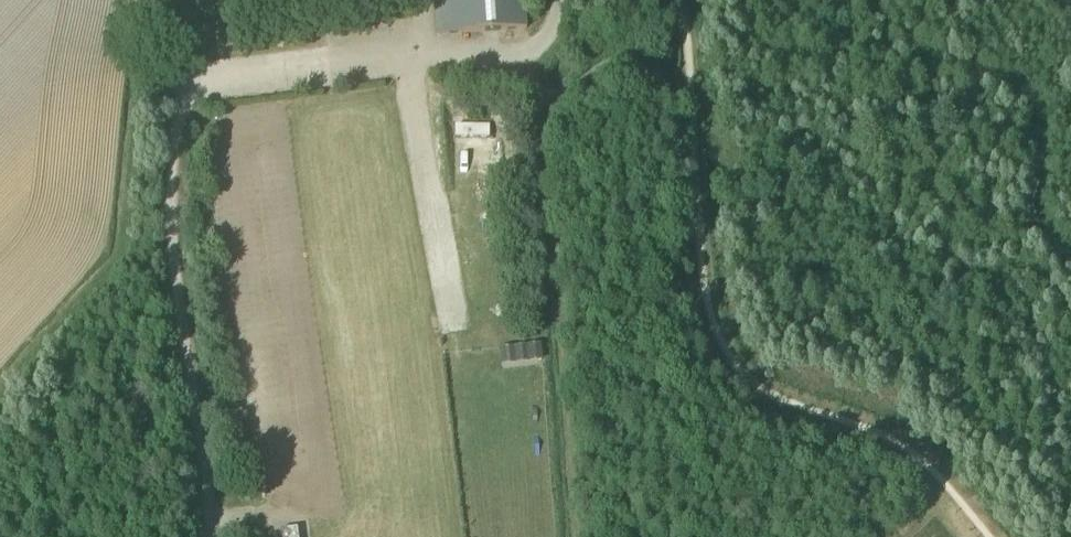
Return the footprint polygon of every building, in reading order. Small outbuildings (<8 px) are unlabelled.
[(482,33),(529,30),(526,0),(434,0),(437,36),(482,33)]
